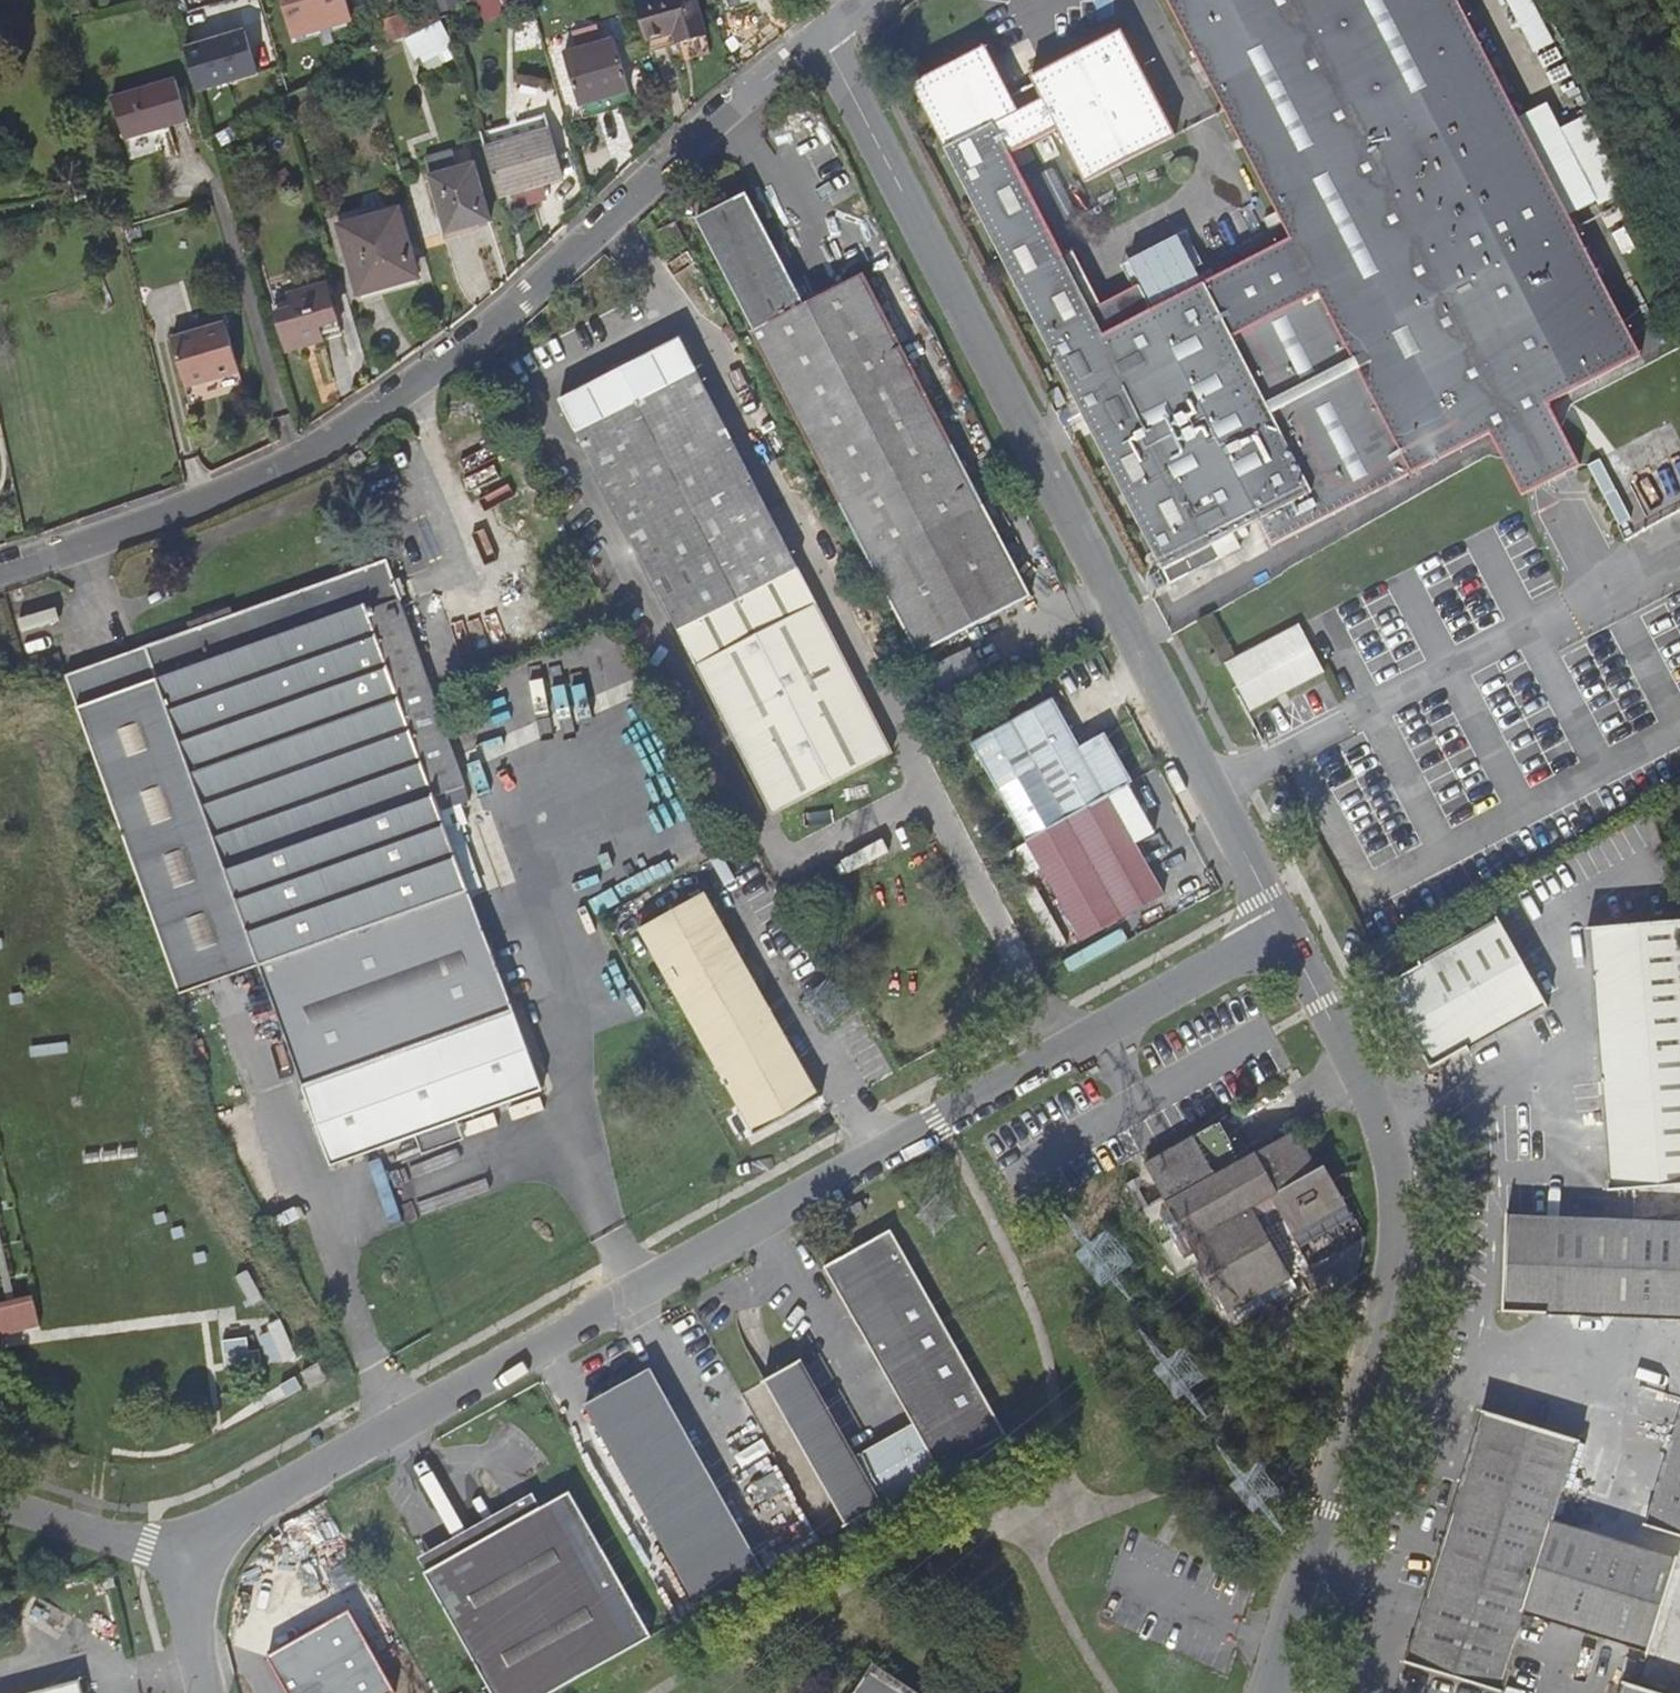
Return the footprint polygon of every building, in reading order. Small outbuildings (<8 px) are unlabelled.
[(353,19),(347,0),(285,0),(296,37),(353,19)] [(484,15),(513,0),(476,0),(484,15)] [(704,36),(694,0),(640,0),(635,2),(651,52),(704,36)] [(1203,286),(1154,311),(1105,337),(1065,259),(1013,158),(1060,133),(1088,186),(1178,140),(1123,35),(1033,81),(1037,88),(1014,100),(987,49),(914,86),(1171,584),(1221,559),(1214,545),(1260,522),(1275,549),(1492,438),(1499,451),(1557,421),(1550,408),(1642,361),(1456,0),(1167,0),(1291,241),(1203,286)] [(1531,0),(1523,0),(1510,7),(1538,59),(1557,49),(1531,0)] [(387,45),(408,35),(402,15),(380,21),(387,45)] [(417,61),(452,42),(442,24),(408,43),(417,61)] [(185,51),(198,93),(258,76),(245,33),(185,51)] [(579,107),(630,92),(615,38),(564,53),(579,107)] [(429,74),(445,66),(439,54),(424,62),(429,74)] [(125,138),(188,120),(176,80),(113,98),(125,138)] [(630,95),(630,92),(579,107),(584,123),(634,108),(630,95)] [(484,149),(498,196),(564,178),(550,131),(547,119),(481,138),(484,149)] [(452,153),(425,161),(438,209),(445,208),(451,232),(491,220),(475,164),(457,168),(452,153)] [(360,294),(420,277),(399,209),(340,226),(360,294)] [(1154,311),(1203,286),(1183,246),(1179,237),(1131,262),(1131,263),(1140,283),(1154,311)] [(830,354),(778,251),(754,263),(749,254),(724,268),(781,379),(778,381),(919,656),(1032,597),(891,323),(830,354)] [(1154,311),(1140,283),(1103,303),(1077,253),(1065,259),(1105,337),(1154,311)] [(288,350),(339,335),(325,285),(290,295),(292,303),(276,308),(288,350)] [(187,388),(240,372),(226,323),(173,338),(187,388)] [(760,493),(681,340),(562,402),(691,653),(774,815),(894,754),(760,493)] [(1581,470),(1557,421),(1499,451),(1524,499),(1581,470)] [(370,459),(364,450),(351,459),(357,468),(370,459)] [(107,738),(116,767),(150,861),(197,989),(262,965),(335,1164),(417,1134),(459,1119),(543,1088),(449,831),(467,823),(461,805),(470,801),(398,604),(401,603),(386,562),(237,616),(88,671),(107,738)] [(1326,671),(1302,624),(1228,663),(1253,712),(1326,671)] [(107,738),(88,671),(81,673),(116,767),(107,738)] [(463,710),(457,696),(447,700),(452,714),(463,710)] [(1127,786),(1132,783),(1106,734),(1081,748),(1053,699),(973,744),(1028,840),(1127,786)] [(1127,786),(1028,840),(1041,865),(1083,941),(1163,896),(1135,845),(1154,834),(1127,786)] [(1028,840),(1008,852),(1021,876),(1041,865),(1028,840)] [(707,894),(641,931),(758,1134),(823,1096),(707,894)] [(1591,928),(1613,1190),(1679,1185),(1679,920),(1591,928)] [(1548,1002),(1501,922),(1387,986),(1433,1067),(1548,1002)] [(30,1044),(31,1054),(65,1052),(65,1041),(30,1044)] [(465,1136),(459,1119),(417,1134),(423,1150),(465,1136)] [(1140,1211),(1177,1278),(1203,1263),(1237,1324),(1299,1288),(1268,1230),(1286,1220),(1295,1235),(1348,1205),(1326,1166),(1316,1170),(1295,1130),(1243,1158),(1223,1123),(1148,1166),(1166,1197),(1140,1211)] [(868,1212),(863,1202),(853,1208),(859,1217),(868,1212)] [(1506,1218),(1502,1312),(1679,1319),(1679,1225),(1506,1218)] [(856,1458),(883,1506),(1009,1436),(893,1230),(827,1268),(916,1424),(856,1458)] [(39,1323),(32,1290),(0,1297),(0,1332),(39,1323)] [(284,1321),(256,1329),(267,1364),(294,1356),(284,1321)] [(225,1356),(250,1352),(246,1333),(221,1337),(225,1356)] [(847,1526),(883,1506),(856,1458),(800,1359),(767,1379),(847,1526)] [(310,1388),(326,1379),(318,1364),(301,1373),(310,1388)] [(700,1609),(765,1572),(652,1368),(587,1405),(700,1609)] [(1469,1469),(1558,1496),(1575,1440),(1486,1413),(1469,1469)] [(1679,1534),(1679,1429),(1651,1525),(1679,1534)] [(1558,1496),(1469,1469),(1409,1666),(1497,1692),(1523,1612),(1648,1651),(1675,1562),(1549,1522),(1558,1496)] [(428,1572),(496,1692),(551,1692),(597,1667),(654,1636),(573,1491),(541,1509),(428,1572)] [(421,1560),(428,1572),(541,1509),(534,1495),(421,1560)] [(282,1595),(315,1577),(315,1562),(303,1556),(292,1563),(279,1555),(268,1562),(267,1575),(279,1583),(282,1595)] [(116,1585),(113,1576),(103,1579),(106,1587),(116,1585)] [(327,1585),(315,1577),(282,1595),(284,1609),(296,1615),(296,1623),(303,1634),(308,1637),(306,1650),(317,1659),(349,1640),(350,1626),(338,1620),(338,1604),(326,1598),(327,1585)] [(304,1666),(317,1659),(306,1650),(308,1637),(295,1645),(293,1659),(304,1666)] [(361,1648),(349,1640),(317,1659),(326,1668),(325,1681),(335,1689),(348,1681),(349,1667),(360,1660),(361,1648)] [(876,1659),(854,1692),(926,1692),(876,1659)] [(18,1692),(83,1692),(79,1678),(18,1692)] [(1627,1684),(1625,1692),(1657,1692),(1627,1684)]
